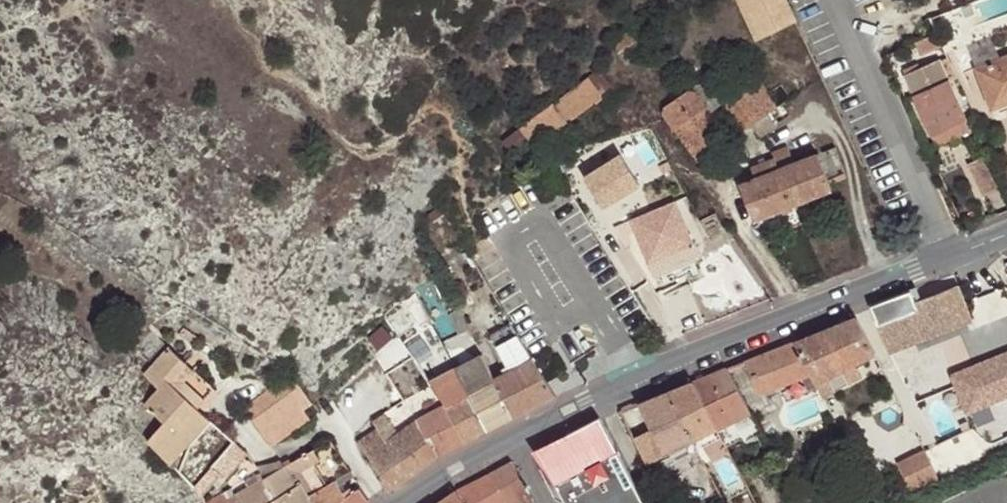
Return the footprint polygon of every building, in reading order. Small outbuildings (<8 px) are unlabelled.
[(796,22),(786,0),(736,0),(755,41),(796,22)] [(938,34),(916,44),(921,56),(944,46),(938,34)] [(976,69),(993,110),(1006,104),(1006,56),(976,69)] [(920,70),(905,77),(936,145),(970,131),(948,82),(958,77),(949,58),(920,70)] [(903,71),(905,77),(920,70),(918,65),(903,71)] [(599,71),(588,79),(602,97),(613,89),(599,71)] [(710,77),(695,88),(707,106),(711,112),(723,103),(728,99),(710,77)] [(588,79),(519,130),(528,141),(532,148),(602,97),(588,79)] [(742,131),(752,125),(767,115),(778,107),(759,79),(728,99),(723,103),(742,131)] [(661,111),(697,162),(729,140),(711,112),(707,106),(695,88),(661,111)] [(767,115),(752,125),(759,137),(774,126),(767,115)] [(519,130),(503,142),(511,153),(528,141),(519,130)] [(652,161),(643,131),(596,146),(602,164),(630,155),(634,167),(652,161)] [(773,154),(774,158),(779,170),(794,163),(788,148),(773,154)] [(818,154),(828,180),(845,174),(835,148),(818,154)] [(779,170),(794,206),(833,190),(828,180),(818,154),(794,163),(779,170)] [(969,164),(983,196),(1001,188),(987,156),(969,164)] [(754,221),(794,206),(779,170),(774,158),(752,167),(756,179),(740,185),(754,221)] [(627,210),(655,277),(672,270),(674,275),(684,270),(682,266),(700,259),(672,192),(627,210)] [(702,220),(709,235),(722,229),(715,214),(702,220)] [(911,291),(871,306),(889,353),(972,321),(958,285),(915,301),(911,291)] [(987,317),(1006,314),(1006,290),(984,293),(987,317)] [(469,329),(459,309),(449,314),(459,335),(469,329)] [(374,327),(360,339),(375,356),(399,336),(385,317),(374,327)] [(825,330),(853,382),(862,378),(855,366),(875,355),(856,317),(825,330)] [(523,410),(555,394),(534,360),(512,325),(492,336),(511,372),(505,375),(496,380),(514,415),(523,410)] [(795,342),(810,374),(822,398),(835,391),(830,381),(843,374),(848,384),(853,382),(825,330),(795,342)] [(795,342),(745,362),(758,395),(810,374),(795,342)] [(171,465),(202,496),(220,474),(225,478),(246,454),(195,407),(212,388),(171,352),(167,357),(164,354),(145,374),(161,389),(146,404),(166,423),(148,441),(159,452),(171,465)] [(456,369),(487,430),(514,415),(496,380),(482,355),(456,369)] [(956,388),(966,413),(1002,398),(987,361),(934,383),(939,395),(956,388)] [(465,441),(487,430),(456,369),(430,382),(446,406),(465,441)] [(727,369),(694,382),(717,429),(750,412),(727,369)] [(303,389),(293,375),(243,409),(270,446),(274,446),(310,418),(304,410),(313,404),(303,389)] [(694,382),(669,392),(693,441),(717,429),(694,382)] [(325,409),(335,397),(325,388),(315,399),(325,409)] [(693,441),(669,392),(639,405),(650,427),(633,436),(647,464),(693,441)] [(436,456),(465,441),(446,406),(417,420),(436,456)] [(436,456),(417,420),(399,434),(384,414),(374,421),(378,428),(390,443),(371,462),(369,463),(387,491),(412,474),(414,475),(418,472),(418,469),(436,456)] [(603,420),(532,451),(560,502),(640,502),(644,501),(603,420)] [(358,443),(371,462),(390,443),(378,428),(358,443)] [(936,446),(943,463),(981,445),(973,428),(936,446)] [(308,497),(336,479),(349,472),(329,441),(285,466),(276,471),(274,468),(273,466),(261,472),(265,478),(279,502),(311,502),(308,497)] [(897,463),(911,490),(939,478),(924,450),(897,463)] [(491,473),(468,485),(479,502),(533,502),(532,501),(532,500),(512,462),(491,473)] [(283,463),(274,468),(276,471),(285,466),(283,463)] [(246,481),(249,487),(265,478),(261,472),(246,481)] [(356,489),(360,487),(354,476),(350,478),(356,489)] [(265,478),(249,487),(233,496),(236,500),(238,502),(279,502),(265,478)] [(336,479),(308,497),(311,502),(368,502),(369,501),(369,500),(360,487),(356,489),(350,478),(339,485),(336,479)] [(439,502),(479,502),(468,485),(456,491),(439,502)] [(236,500),(233,496),(226,500),(222,494),(209,502),(238,502),(236,500)]
